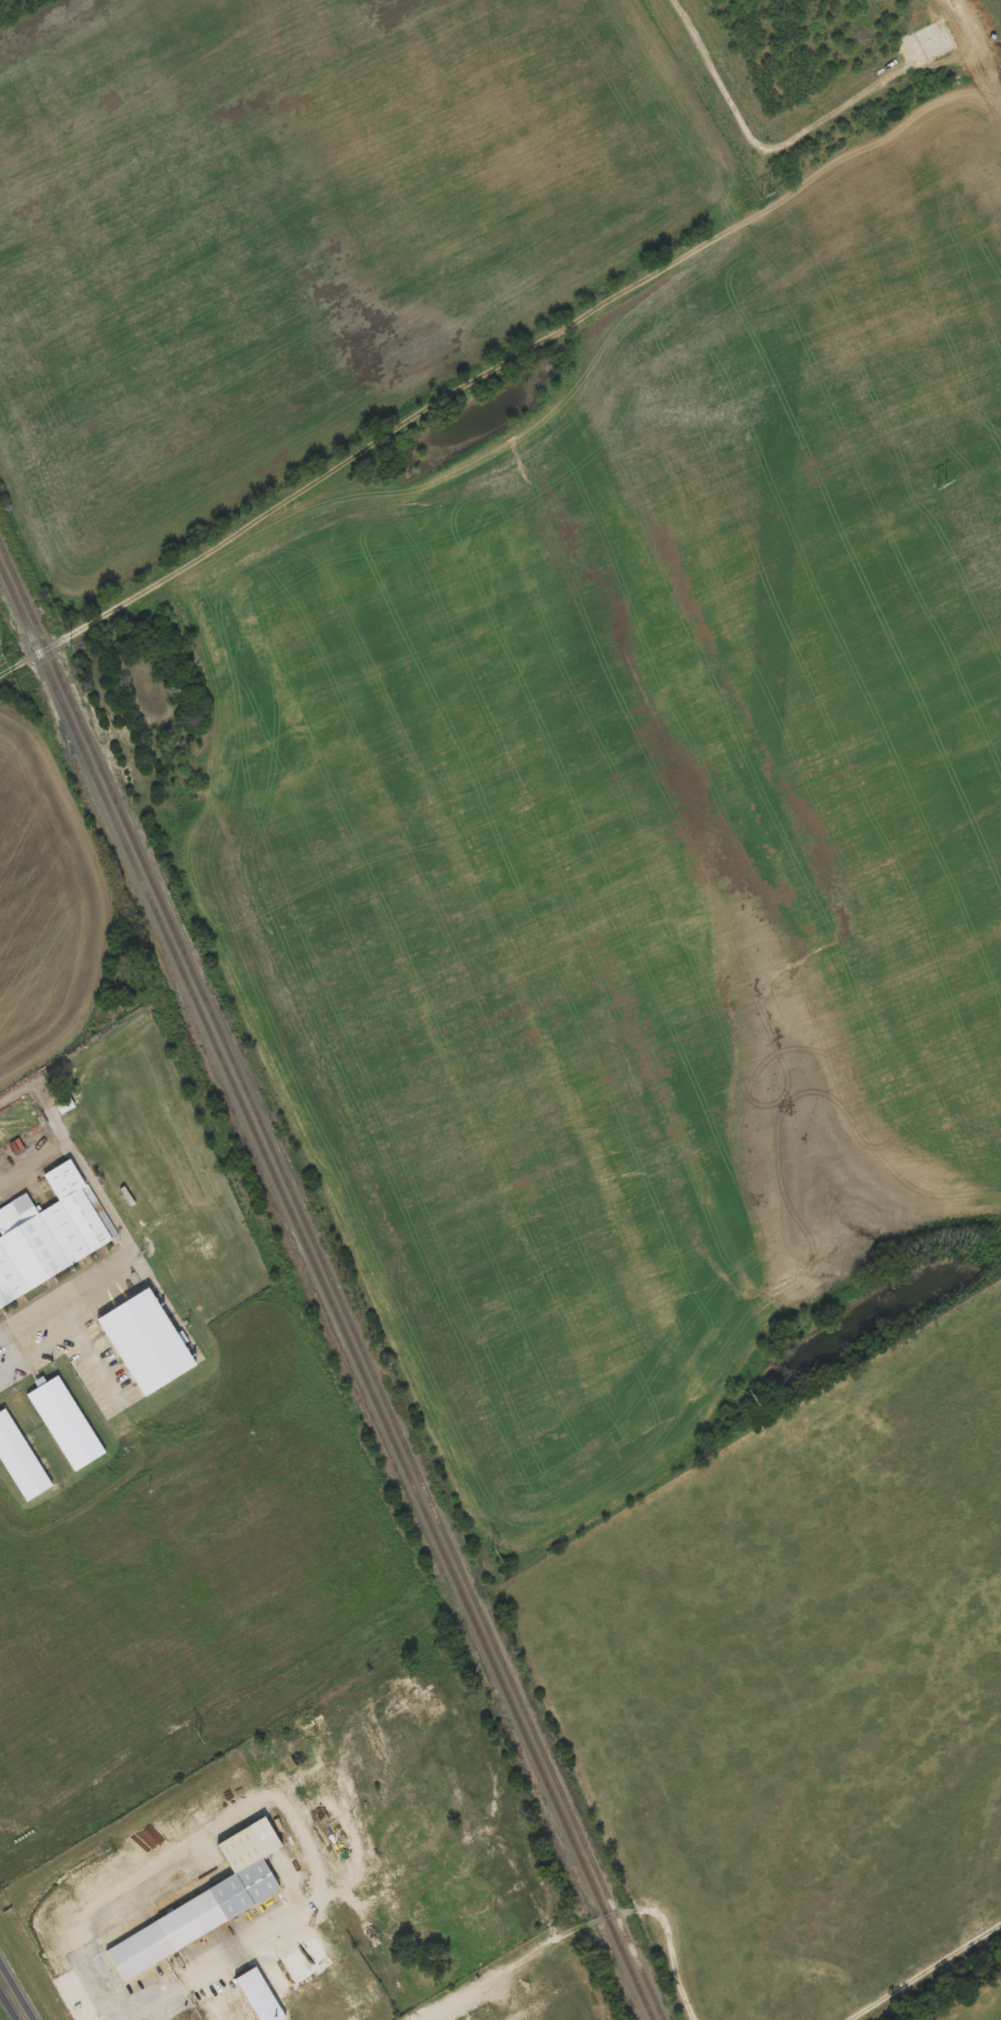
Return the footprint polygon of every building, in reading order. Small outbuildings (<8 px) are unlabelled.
[(6,1235),(0,1227),(20,1215),(13,1203),(30,1194),(43,1214),(63,1201),(47,1176),(76,1159),(92,1186),(87,1189),(119,1240),(0,1312),(0,1239),(6,1235)] [(32,1396),(63,1377),(111,1453),(79,1473),(32,1396)] [(31,1503),(0,1448),(0,1412),(16,1403),(62,1485),(31,1503)] [(226,1876),(151,1919),(170,1952),(277,1891),(258,1858),(279,1846),(262,1815),(208,1846),(226,1876)]
